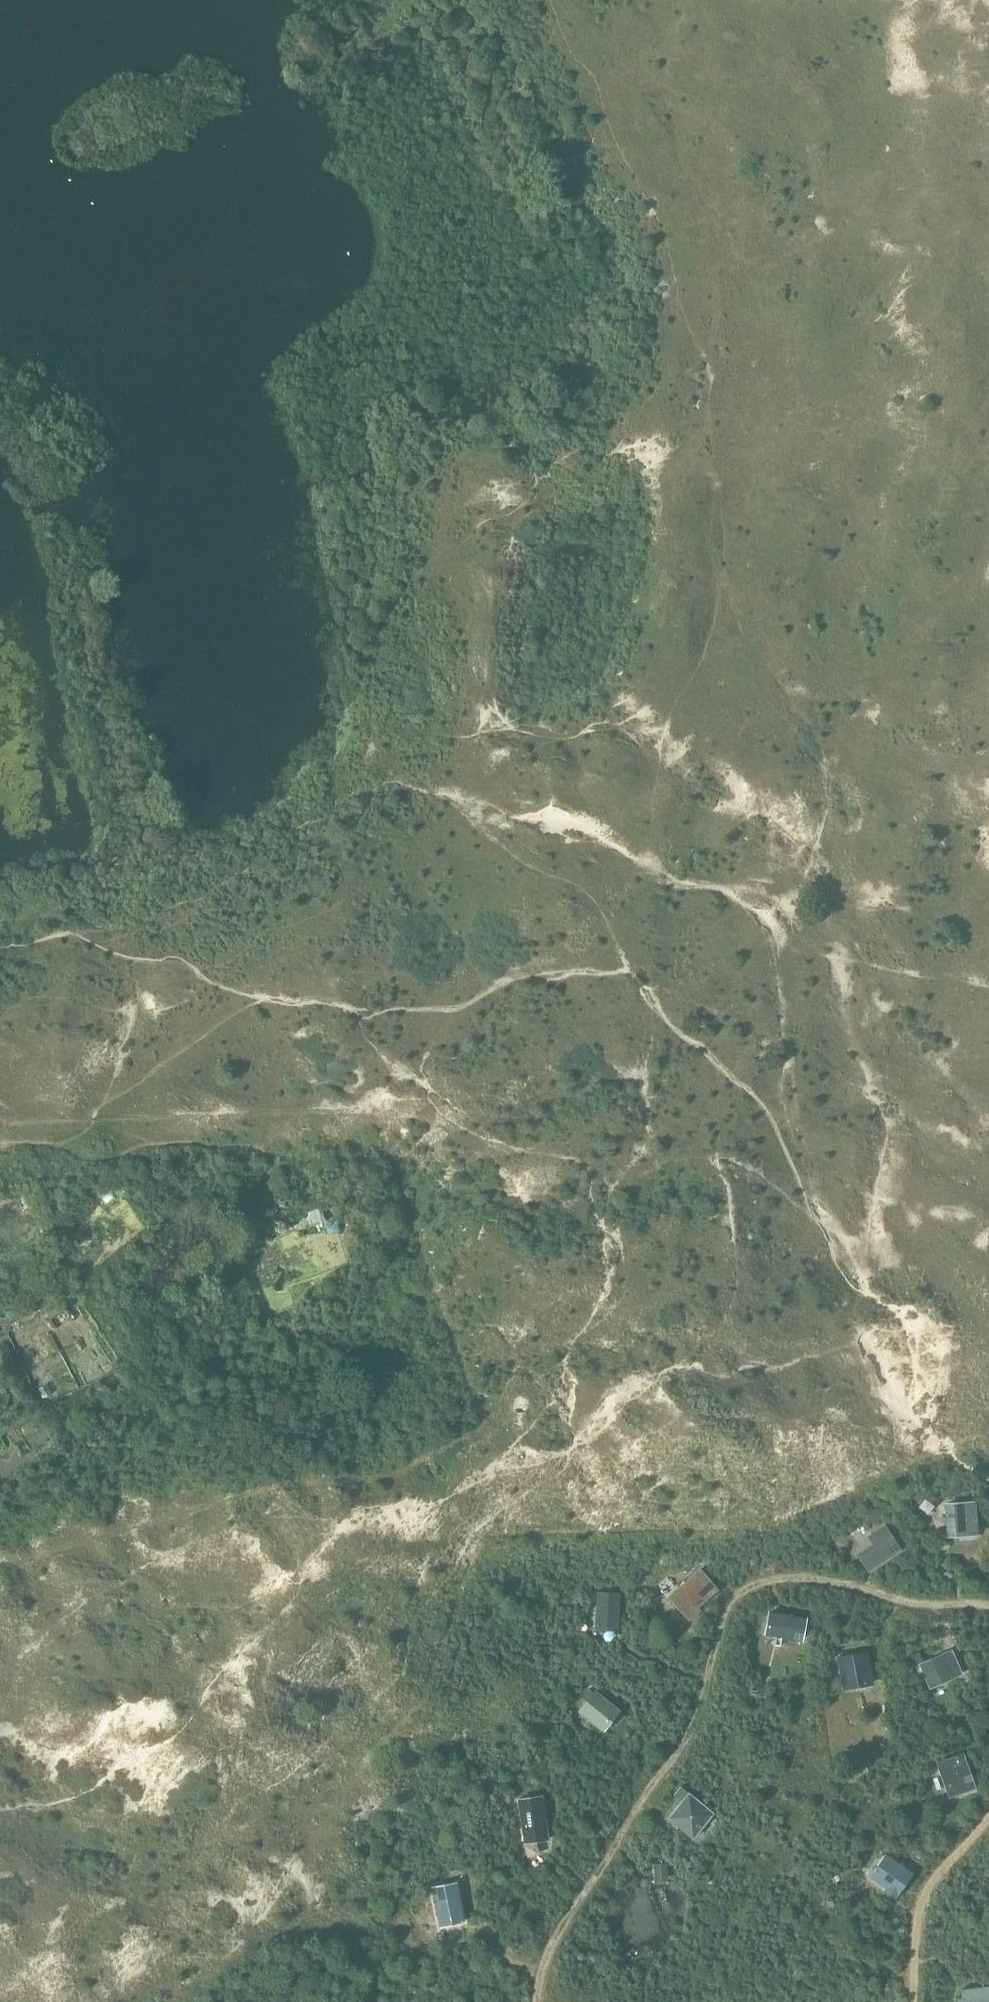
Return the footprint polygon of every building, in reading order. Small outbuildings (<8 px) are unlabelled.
[(944,1505),(946,1536),(977,1534),(977,1524),(974,1503),(944,1505)] [(871,1542),(855,1553),(867,1571),(900,1550),(883,1524),(867,1535),(871,1542)] [(699,1568),(667,1597),(688,1621),(700,1611),(698,1608),(718,1590),(699,1568)] [(594,1631),(618,1631),(619,1595),(595,1594),(594,1631)] [(766,1627),(782,1630),(781,1636),(801,1640),(805,1620),(769,1613),(766,1627)] [(844,1691),(871,1685),(864,1651),(837,1657),(844,1691)] [(910,1656),(919,1677),(923,1675),(918,1665),(923,1663),(918,1652),(910,1656)] [(923,1675),(925,1680),(929,1689),(954,1679),(943,1654),(923,1663),(918,1665),(923,1675)] [(589,1688),(581,1697),(586,1701),(578,1711),(603,1731),(620,1710),(594,1689),(593,1691),(589,1688)] [(963,1754),(936,1763),(948,1797),(975,1788),(963,1754)] [(667,1817),(693,1838),(713,1813),(713,1812),(714,1810),(708,1804),(706,1807),(680,1786),(673,1794),(681,1801),(668,1817),(667,1817)] [(516,1799),(518,1811),(523,1844),(549,1840),(544,1807),(542,1795),(516,1799)] [(885,1854),(873,1872),(888,1883),(886,1887),(883,1891),(895,1899),(913,1873),(885,1854)] [(667,1864),(653,1865),(654,1881),(668,1880),(667,1864)] [(441,1927),(466,1921),(458,1889),(433,1894),(441,1927)] [(960,1998),(956,1998),(956,2001),(988,2001),(988,1985),(959,1989),(960,1998)]
